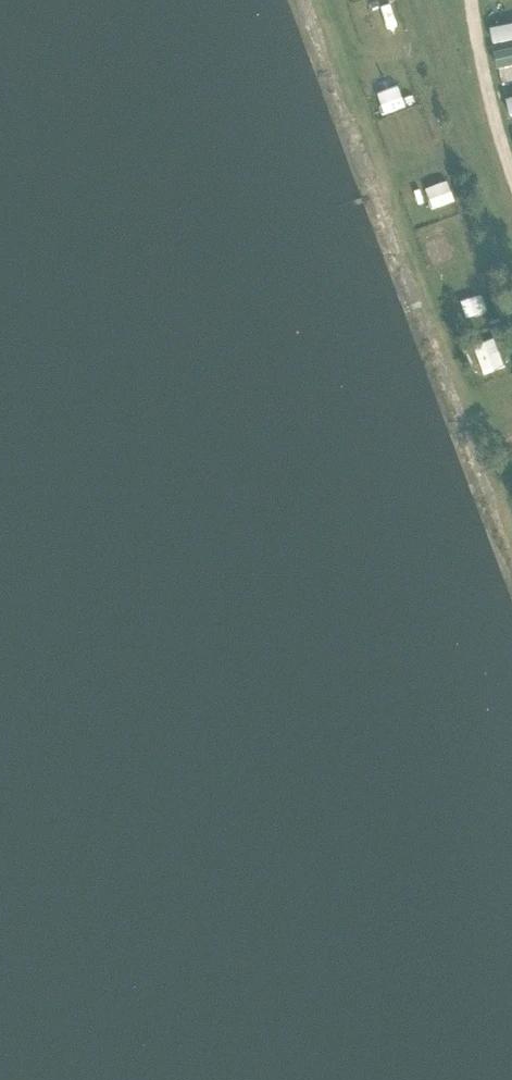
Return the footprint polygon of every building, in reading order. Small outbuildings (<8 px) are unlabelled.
[(511,38),(511,21),(492,23),(494,39),(511,38)] [(511,65),(511,46),(496,48),(499,66),(511,65)]
